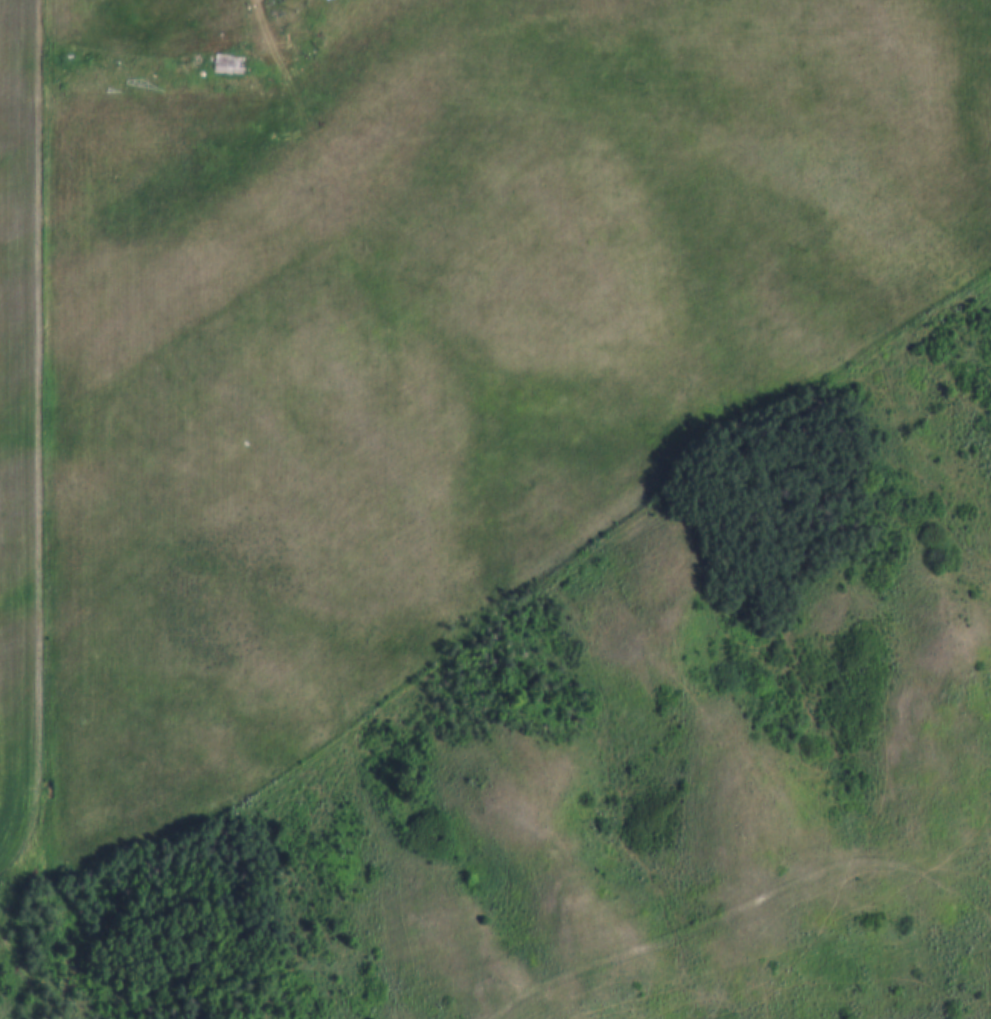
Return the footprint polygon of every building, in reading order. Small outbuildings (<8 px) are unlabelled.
[(214,50),(245,52),(243,67),(213,64),(214,50)]
